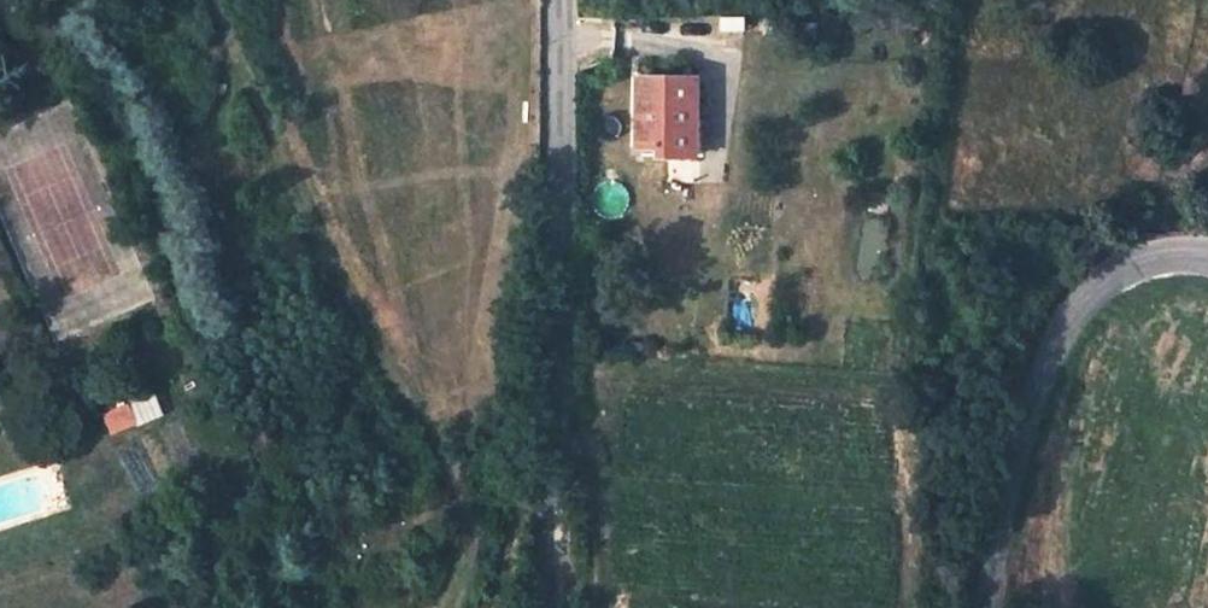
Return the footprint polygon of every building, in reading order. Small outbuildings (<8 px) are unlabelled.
[(693,82),(637,80),(634,159),(690,160),(693,82)]
